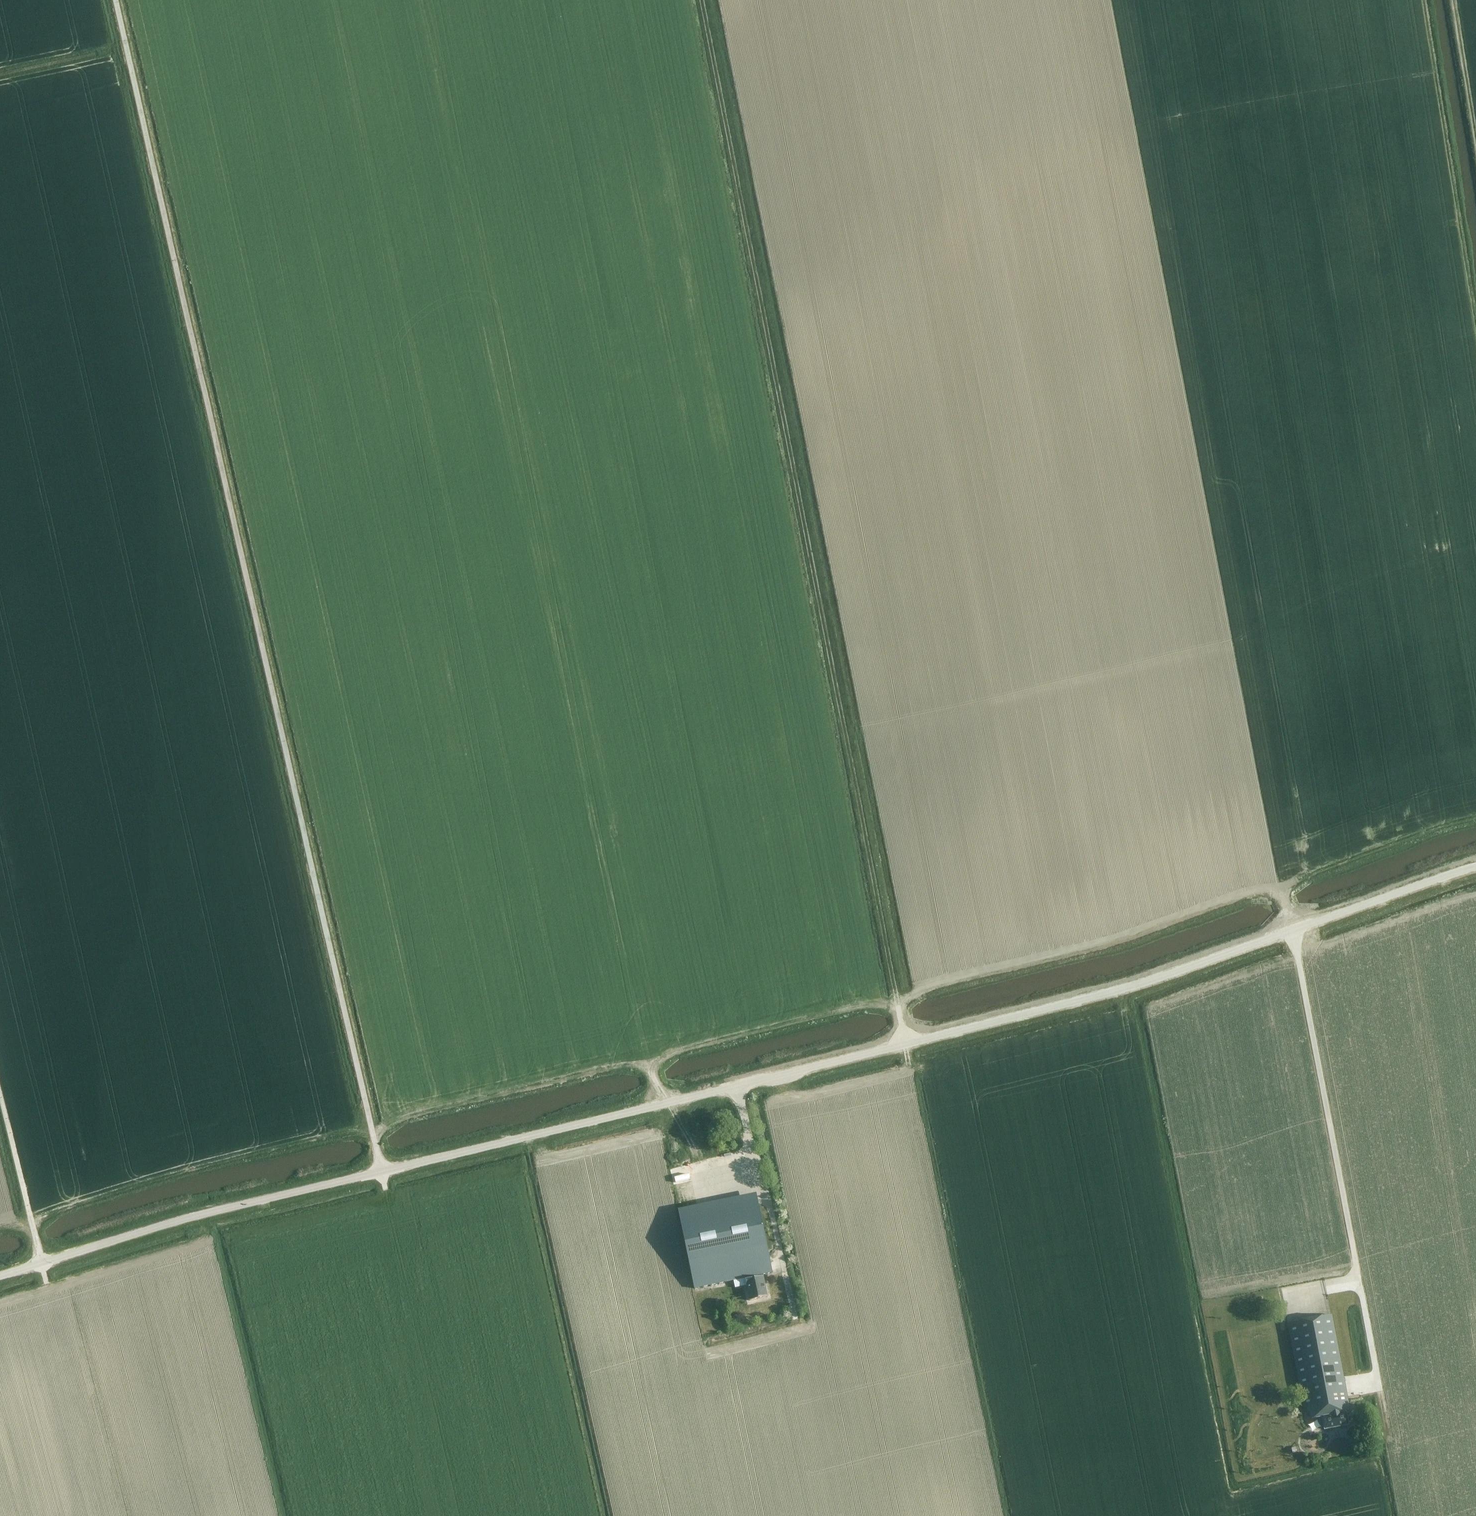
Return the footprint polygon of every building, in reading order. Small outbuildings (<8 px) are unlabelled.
[(696,1216),(680,1220),(694,1288),(696,1288),(733,1280),(763,1274),(773,1272),(759,1206),(759,1204),(742,1207),(742,1208),(728,1211),(728,1210),(711,1213),(711,1214),(697,1217),(696,1216)] [(763,1274),(733,1280),(734,1284),(735,1288),(747,1285),(750,1300),(767,1297),(763,1274)] [(1331,1315),(1288,1323),(1291,1339),(1303,1402),(1312,1419),(1322,1417),(1324,1429),(1348,1425),(1345,1412),(1350,1411),(1331,1315)]
